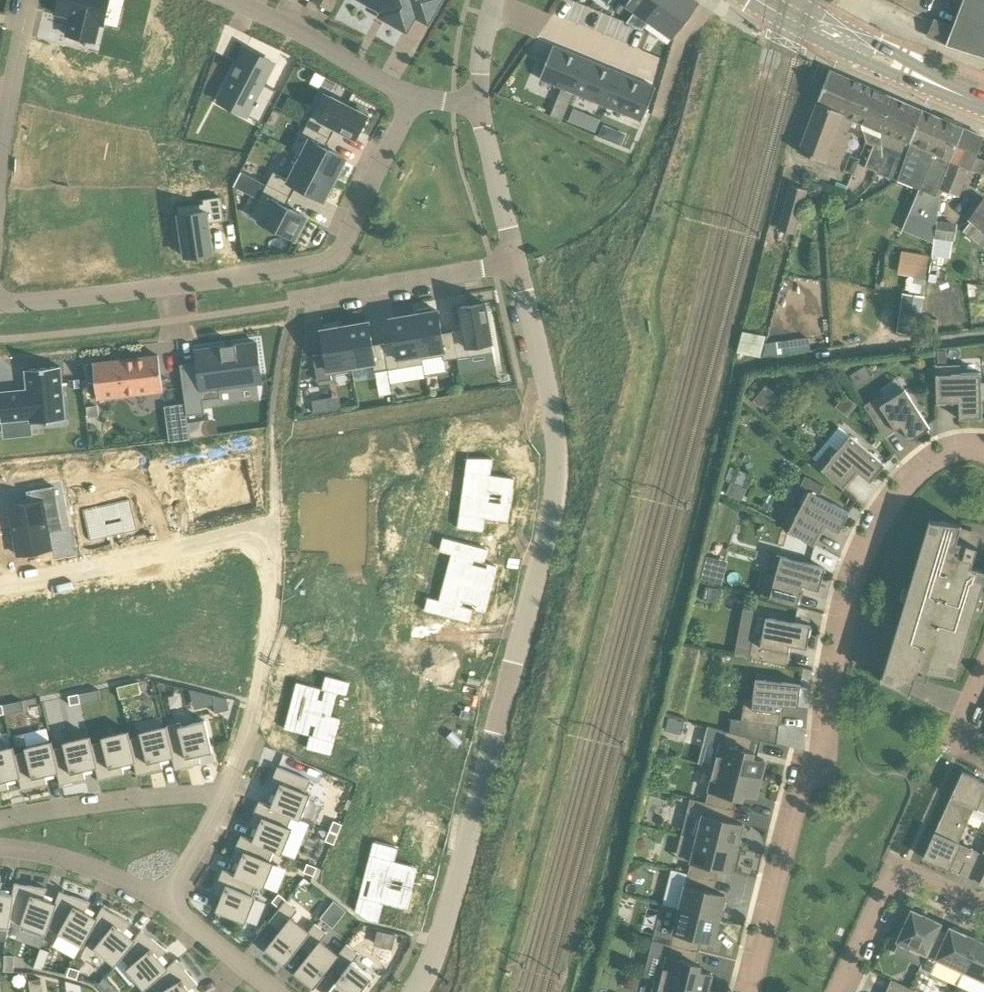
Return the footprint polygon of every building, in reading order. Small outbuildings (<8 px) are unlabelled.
[(57,12),(73,16),(69,34),(98,40),(101,22),(106,23),(111,0),(60,0),(57,12)] [(332,12),(338,0),(310,0),(332,12)] [(382,9),(383,6),(390,10),(386,17),(406,28),(415,13),(427,20),(439,0),(367,0),(382,9)] [(628,1),(659,25),(675,37),(688,20),(700,3),(695,0),(629,0),(628,1)] [(954,25),(955,25),(947,45),(983,57),(983,0),(964,0),(954,25)] [(928,37),(947,45),(954,25),(936,18),(928,37)] [(397,46),(404,31),(383,21),(376,36),(397,46)] [(589,59),(555,45),(541,79),(576,93),(589,59)] [(246,115),(247,116),(260,123),(277,90),(264,84),(275,63),(246,48),(224,91),(251,105),(246,115)] [(623,73),(589,59),(576,93),(609,107),(623,73)] [(856,82),(829,70),(799,151),(799,153),(825,165),(825,163),(856,82)] [(623,73),(610,107),(645,121),(658,88),(623,73)] [(325,77),(321,85),(333,91),(337,83),(325,77)] [(856,82),(825,163),(838,168),(852,133),(847,131),(851,119),(860,122),(873,89),(856,82)] [(873,89),(860,122),(866,143),(873,145),(864,167),(866,168),(866,167),(875,171),(875,172),(877,172),(879,166),(883,154),(888,142),(882,139),(886,132),(880,130),(892,97),(873,89)] [(307,126),(331,138),(336,128),(356,138),(368,116),(365,115),(367,111),(357,106),(355,110),(324,93),(307,126)] [(910,143),(923,110),(892,97),(880,130),(886,132),(882,139),(888,142),(883,154),(879,166),(877,172),(876,173),(895,180),(898,181),(910,143)] [(563,120),(567,109),(556,105),(552,115),(563,120)] [(940,197),(937,196),(940,189),(964,128),(923,110),(910,143),(898,181),(920,189),(904,230),(934,242),(940,197)] [(299,161),(335,180),(336,177),(337,177),(344,164),(343,163),(346,158),(326,148),(331,138),(307,126),(301,137),(305,139),(295,159),(299,161)] [(604,126),(600,136),(610,141),(615,130),(604,126)] [(940,189),(960,197),(971,169),(983,175),(983,174),(983,160),(976,156),(983,137),(964,128),(940,189)] [(852,155),(845,171),(854,175),(861,159),(852,155)] [(267,185),(291,197),(297,187),(324,201),(335,180),(299,161),(289,180),(274,172),(267,185)] [(810,181),(808,190),(807,193),(813,194),(821,190),(823,184),(810,181)] [(291,197),(267,185),(251,216),(295,239),(297,236),(304,222),(307,217),(286,207),(291,197)] [(807,193),(808,190),(790,185),(778,230),(796,235),(807,193)] [(213,253),(209,223),(225,221),(221,197),(204,200),(205,204),(178,207),(185,257),(213,253)] [(968,218),(971,220),(961,230),(983,249),(983,248),(983,199),(968,218)] [(845,218),(829,222),(832,232),(848,228),(845,218)] [(935,241),(954,243),(957,226),(937,223),(935,241)] [(926,276),(929,258),(902,253),(899,271),(912,274),(926,276)] [(910,290),(909,294),(925,296),(928,276),(926,276),(912,274),(907,279),(906,290),(910,290)] [(918,337),(919,337),(925,296),(909,294),(902,293),(896,332),(918,336),(918,337)] [(454,332),(458,358),(493,352),(485,303),(461,307),(464,330),(454,332)] [(444,360),(458,358),(454,332),(442,334),(438,311),(433,312),(432,308),(417,310),(418,314),(415,315),(423,359),(444,356),(444,360)] [(424,364),(423,359),(415,315),(391,319),(395,342),(384,344),(389,370),(424,364)] [(348,326),(346,327),(353,366),(373,363),(375,372),(389,370),(384,344),(373,345),(369,323),(363,324),(363,323),(348,326)] [(353,371),(353,366),(346,327),(322,331),(326,353),(313,355),(318,382),(332,379),(331,374),(353,371)] [(748,355),(760,357),(766,335),(754,333),(748,355)] [(197,362),(180,364),(186,405),(187,416),(205,413),(205,408),(204,400),(221,398),(220,389),(258,384),(262,383),(257,342),(237,345),(237,344),(233,345),(233,346),(225,347),(225,346),(221,346),(221,347),(195,350),(197,362)] [(159,355),(93,363),(97,399),(163,391),(159,355)] [(938,366),(938,364),(937,364),(938,404),(939,404),(939,403),(953,402),(953,404),(955,404),(955,402),(960,402),(961,419),(981,419),(981,421),(982,421),(981,419),(983,419),(983,400),(983,383),(982,373),(962,374),(961,365),(938,366)] [(0,392),(0,413),(1,421),(31,419),(31,423),(66,420),(60,366),(26,370),(28,390),(0,392)] [(873,377),(865,366),(850,376),(857,387),(873,377)] [(902,426),(912,441),(929,430),(930,431),(929,429),(931,428),(906,390),(889,401),(884,393),(877,398),(877,397),(875,397),(876,399),(865,406),(886,438),(887,438),(886,436),(896,430),(897,431),(899,431),(898,429),(902,426)] [(326,398),(312,401),(315,413),(328,411),(326,398)] [(87,406),(88,417),(99,416),(98,404),(87,406)] [(190,439),(189,426),(169,429),(171,441),(190,439)] [(885,467),(886,468),(887,468),(885,466),(886,465),(852,435),(838,451),(832,445),(816,463),(815,462),(814,463),(845,489),(846,488),(845,487),(854,477),(855,478),(856,476),(855,476),(858,471),(871,482),(885,467)] [(192,470),(190,470),(200,511),(202,510),(202,511),(250,498),(249,497),(251,497),(241,457),(239,457),(238,456),(191,469),(192,470)] [(520,479),(495,475),(498,458),(470,458),(468,473),(476,474),(473,495),(516,501),(520,479)] [(747,488),(731,482),(727,494),(742,500),(747,488)] [(28,492),(30,502),(9,506),(18,555),(52,549),(49,532),(63,529),(55,487),(28,492)] [(840,533),(850,515),(852,516),(852,515),(850,514),(851,512),(811,491),(801,509),(793,505),(782,526),(781,525),(780,526),(816,545),(817,544),(815,543),(820,533),(822,534),(823,532),(822,532),(824,527),(840,533)] [(135,492),(85,504),(93,539),(110,535),(111,537),(127,533),(126,531),(143,526),(135,492)] [(487,533),(489,520),(513,523),(516,501),(473,495),(470,515),(462,514),(460,529),(487,533)] [(885,672),(882,681),(883,681),(885,674),(913,683),(909,695),(911,695),(916,678),(928,681),(934,662),(957,669),(955,677),(956,677),(977,608),(983,609),(983,606),(983,598),(981,597),(983,586),(983,570),(973,566),(978,549),(981,540),(960,533),(963,524),(961,523),(957,535),(930,527),(932,520),(931,519),(910,589),(904,587),(901,598),(906,600),(899,626),(885,672)] [(453,555),(447,577),(496,590),(503,565),(489,561),(492,549),(446,537),(442,552),(453,555)] [(707,555),(702,578),(722,582),(727,559),(707,555)] [(826,569),(788,558),(778,555),(773,575),(768,574),(766,582),(765,581),(764,583),(766,583),(762,596),(799,606),(800,605),(798,604),(801,593),(803,593),(803,592),(802,592),(804,586),(820,591),(825,571),(827,572),(828,571),(826,571),(826,569)] [(496,590),(447,577),(441,599),(430,596),(426,611),(472,624),(475,612),(489,616),(496,590)] [(720,589),(705,586),(702,600),(717,603),(720,589)] [(814,629),(812,628),(812,626),(767,617),(763,637),(754,635),(753,643),(751,643),(751,644),(752,644),(750,657),(788,666),(789,664),(787,664),(789,652),(791,653),(791,651),(790,651),(791,645),(808,649),(811,629),(814,629)] [(430,633),(438,636),(433,656),(475,667),(481,645),(456,639),(460,626),(433,619),(430,633)] [(419,674),(415,688),(441,695),(445,682),(469,689),(475,667),(433,656),(428,676),(419,674)] [(294,679),(287,704),(335,718),(341,695),(348,697),(352,682),(326,675),(322,688),(294,679)] [(745,709),(743,720),(733,719),(732,733),(753,738),(777,744),(779,726),(781,726),(781,724),(780,724),(781,713),(783,713),(783,711),(782,711),(782,706),(799,708),(802,687),(804,688),(804,687),(802,687),(802,685),(766,681),(757,680),(754,700),(746,699),(745,707),(743,707),(743,709),(745,709)] [(139,682),(118,686),(120,698),(141,694),(139,682)] [(99,690),(80,694),(82,704),(101,700),(99,690)] [(79,694),(69,696),(71,705),(81,703),(79,694)] [(227,699),(212,695),(214,705),(216,713),(229,710),(227,699)] [(23,701),(3,705),(5,715),(25,711),(23,701)] [(335,718),(287,704),(280,728),(308,736),(304,749),(331,756),(335,742),(329,740),(335,718)] [(685,721),(669,717),(666,731),(681,734),(685,721)] [(181,722),(167,726),(175,757),(173,757),(176,770),(201,764),(199,755),(213,752),(206,720),(182,726),(181,722)] [(141,737),(131,739),(136,762),(134,762),(137,775),(163,769),(160,760),(173,757),(175,757),(167,726),(140,732),(141,737)] [(93,744),(92,744),(97,767),(96,767),(99,780),(124,774),(123,769),(122,765),(130,763),(134,762),(135,762),(130,739),(131,739),(129,731),(102,737),(103,742),(93,744)] [(716,768),(762,779),(767,761),(754,758),(755,752),(746,750),(749,738),(753,739),(753,738),(732,733),(726,731),(716,768)] [(54,749),(53,750),(59,772),(57,772),(60,785),(86,779),(85,774),(84,770),(92,768),(96,767),(97,767),(92,744),(93,744),(91,736),(64,742),(65,747),(54,749)] [(16,754),(15,755),(20,777),(19,778),(22,790),(47,784),(46,779),(45,775),(54,773),(57,772),(59,772),(53,750),(54,749),(52,741),(25,747),(26,752),(16,754)] [(9,789),(8,784),(7,781),(19,778),(20,777),(15,755),(16,754),(14,746),(0,749),(0,791),(9,789)] [(278,767),(268,791),(272,793),(276,794),(273,802),(271,806),(271,807),(293,816),(292,817),(300,820),(311,795),(307,793),(311,781),(278,767)] [(757,797),(762,779),(716,768),(707,803),(735,810),(735,809),(731,808),(734,797),(743,799),(744,794),(757,797)] [(964,772),(944,815),(968,826),(977,809),(983,812),(983,782),(982,781),(982,780),(964,772)] [(260,801),(250,825),(254,827),(258,829),(255,837),(253,840),(253,841),(275,850),(274,851),(282,854),(293,829),(288,827),(292,817),(293,816),(271,807),(271,806),(260,801)] [(735,811),(735,810),(707,803),(707,806),(690,802),(687,815),(703,819),(699,838),(738,848),(744,825),(728,821),(731,810),(735,811)] [(944,815),(924,858),(943,867),(943,866),(961,874),(967,862),(978,867),(972,879),(973,879),(983,855),(960,844),(968,826),(944,815)] [(334,821),(330,830),(339,834),(343,824),(334,821)] [(330,831),(326,841),(334,844),(338,835),(330,831)] [(241,835),(232,859),(236,861),(240,863),(237,871),(235,874),(235,875),(256,884),(256,885),(264,889),(274,863),(270,861),(274,851),(275,850),(253,841),(253,840),(241,835)] [(732,872),(738,848),(699,838),(698,841),(682,837),(676,860),(692,864),(690,874),(717,881),(718,880),(714,879),(716,868),(732,872)] [(379,858),(373,878),(415,889),(421,867),(397,861),(400,848),(374,841),(370,855),(379,858)] [(973,879),(974,880),(977,873),(983,877),(980,884),(983,885),(983,855),(973,879)] [(646,864),(631,861),(628,873),(642,877),(646,864)] [(304,872),(314,876),(317,867),(308,864),(304,872)] [(223,870),(214,894),(222,897),(216,910),(246,923),(256,897),(252,895),(256,885),(256,884),(235,875),(235,874),(223,870)] [(717,881),(690,874),(681,909),(720,919),(726,896),(710,892),(713,880),(717,881)] [(380,924),(385,904),(409,911),(415,889),(373,878),(368,898),(359,896),(355,911),(367,920),(380,924)] [(0,883),(0,926),(10,927),(11,921),(10,921),(14,895),(13,895),(9,895),(1,893),(1,889),(2,883),(0,883)] [(14,895),(10,921),(11,921),(47,934),(49,928),(48,927),(57,903),(56,903),(52,901),(44,899),(45,895),(47,889),(15,883),(13,895),(14,895)] [(57,903),(48,927),(49,928),(83,947),(88,937),(87,936),(97,918),(93,916),(86,912),(88,908),(91,902),(60,891),(56,903),(57,903)] [(280,908),(286,899),(279,894),(272,902),(280,908)] [(280,930),(265,949),(285,965),(300,946),(300,945),(310,932),(309,931),(292,918),(298,910),(286,901),(270,921),(280,930)] [(341,908),(335,903),(330,909),(336,914),(341,908)] [(97,918),(87,936),(88,937),(97,944),(94,948),(116,965),(123,957),(122,956),(135,940),(134,940),(131,937),(125,931),(127,928),(131,923),(103,907),(97,918)] [(714,943),(720,919),(681,909),(672,945),(700,952),(700,951),(696,950),(699,939),(714,943)] [(925,958),(936,934),(941,924),(938,923),(939,922),(921,914),(921,915),(913,911),(905,928),(902,927),(896,939),(926,953),(924,958),(925,958)] [(310,953),(295,972),(314,988),(332,966),(331,965),(339,955),(339,954),(322,941),(328,933),(315,924),(309,931),(310,932),(300,945),(300,946),(310,953)] [(936,934),(925,958),(920,968),(958,986),(965,971),(979,940),(960,932),(959,932),(951,929),(947,939),(936,934)] [(135,940),(122,956),(123,957),(130,966),(127,969),(145,990),(149,986),(149,985),(168,968),(167,967),(159,958),(162,955),(167,951),(142,930),(134,940),(135,940)] [(965,971),(978,977),(976,981),(983,984),(983,943),(979,940),(965,971)] [(327,991),(359,991),(367,982),(368,982),(372,976),(354,961),(360,954),(347,944),(339,954),(339,955),(331,965),(332,966),(342,974),(327,991)] [(700,952),(672,945),(669,957),(663,956),(657,979),(708,991),(713,974),(700,970),(701,965),(692,963),(695,951),(699,952),(700,952)] [(34,968),(44,970),(51,951),(41,948),(34,968)] [(4,971),(14,972),(15,956),(5,955),(4,971)] [(149,985),(149,986),(153,991),(190,991),(189,990),(192,988),(198,985),(177,960),(167,967),(168,968),(149,985)] [(67,976),(77,979),(80,970),(70,967),(67,976)] [(104,991),(117,991),(104,978),(98,986),(104,991)] [(657,979),(654,991),(708,991),(657,979)] [(887,991),(915,991),(916,991),(892,980),(887,991)]
